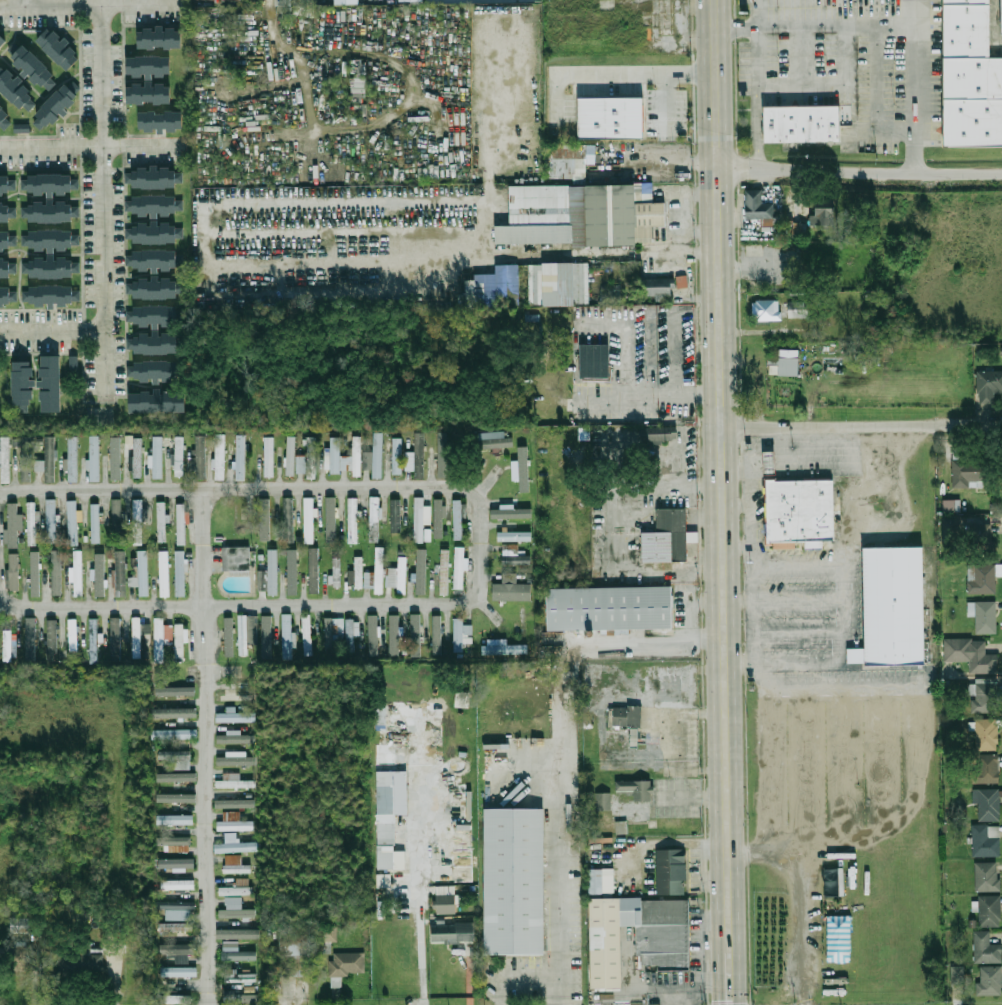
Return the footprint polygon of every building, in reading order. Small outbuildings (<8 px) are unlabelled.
[(990,58),(1001,58),(1001,147),(947,148),(945,0),(989,0),(990,58)] [(37,40),(68,71),(82,57),(52,26),(37,40)] [(139,48),(184,48),(184,27),(139,27),(139,48)] [(0,34),(0,50),(8,42),(0,34)] [(60,79),(25,44),(11,58),(46,92),(60,79)] [(172,77),(172,56),(128,56),(128,77),(172,77)] [(26,114),(40,101),(4,66),(0,70),(0,88),(26,114)] [(50,128),(81,97),(67,82),(36,114),(50,128)] [(130,103),(172,103),(172,84),(130,84),(130,103)] [(644,98),(644,139),(580,139),(580,99),(644,98)] [(0,105),(0,131),(2,133),(15,120),(0,105)] [(766,107),(842,106),(842,142),(766,143),(766,107)] [(184,111),(141,112),(141,132),(184,131),(184,111)] [(585,163),(598,163),(598,144),(571,144),(571,151),(576,151),(576,168),(578,168),(578,176),(585,176),(585,163)] [(133,188),(183,188),(183,167),(133,167),(133,188)] [(29,174),(28,194),(78,195),(78,175),(29,174)] [(15,195),(15,175),(0,175),(0,195),(15,195)] [(510,187),(636,185),(636,184),(654,183),(654,203),(666,203),(666,226),(653,227),(653,243),(636,243),(636,246),(574,247),(574,243),(497,244),(496,226),(510,226),(510,187)] [(747,218),(762,218),(762,191),(747,191),(747,218)] [(184,196),(133,196),(133,217),(184,217),(184,196)] [(78,222),(78,202),(29,202),(29,222),(78,222)] [(15,203),(0,203),(0,223),(15,223),(15,203)] [(809,225),(833,225),(833,208),(815,207),(815,215),(810,215),(809,225)] [(133,244),(185,244),(185,224),(133,224),(133,244)] [(16,251),(16,230),(0,230),(0,251),(16,251)] [(29,250),(78,250),(78,230),(29,230),(29,250)] [(182,272),(182,250),(133,250),(133,272),(182,272)] [(16,278),(16,258),(0,258),(0,278),(16,278)] [(30,278),(80,278),(80,258),(30,258),(30,278)] [(496,265),(589,264),(590,306),(468,307),(467,282),(476,281),(476,275),(496,275),(496,265)] [(677,288),(687,287),(686,275),(676,276),(677,288)] [(133,299),(180,299),(180,278),(133,278),(133,299)] [(641,295),(673,295),(673,278),(641,278),(641,295)] [(17,307),(17,286),(0,286),(0,307),(17,307)] [(80,286),(30,286),(30,306),(80,306),(80,286)] [(754,301),(754,319),(809,319),(809,301),(754,301)] [(179,327),(179,307),(134,307),(134,328),(179,327)] [(135,353),(179,353),(179,333),(135,333),(135,353)] [(581,345),(611,345),(612,381),(581,382),(581,345)] [(770,361),(770,376),(799,376),(799,350),(781,350),(781,361),(770,361)] [(62,356),(42,356),(42,413),(62,413),(62,356)] [(79,356),(70,357),(70,372),(80,371),(79,356)] [(34,361),(15,361),(15,413),(34,413),(34,361)] [(178,361),(135,361),(135,382),(178,382),(178,361)] [(978,371),(978,404),(997,404),(997,393),(1001,393),(1001,371),(978,371)] [(187,414),(187,392),(130,391),(129,413),(187,414)] [(673,442),(648,442),(648,428),(678,428),(677,439),(673,439),(673,442)] [(365,469),(373,469),(373,478),(383,478),(383,433),(372,433),(372,452),(365,452),(365,469)] [(448,433),(438,433),(438,451),(427,451),(427,468),(438,468),(438,477),(448,477),(448,433)] [(236,481),(246,481),(246,435),(236,435),(236,481)] [(21,481),(31,481),(31,436),(22,436),(21,481)] [(67,482),(78,482),(78,436),(67,436),(67,482)] [(100,436),(89,436),(89,481),(100,481),(100,436)] [(163,436),(153,436),(153,479),(163,479),(163,436)] [(184,436),(174,436),(174,476),(184,476),(184,436)] [(194,479),(206,479),(206,436),(194,436),(194,479)] [(265,477),(275,477),(275,436),(265,436),(265,477)] [(286,476),(295,476),(295,436),(286,436),(286,476)] [(10,437),(1,437),(1,482),(10,482),(10,437)] [(215,437),(215,478),(225,478),(225,437),(215,437)] [(300,471),(308,471),(308,478),(316,478),(316,437),(306,437),(306,456),(300,456),(300,471)] [(339,437),(327,437),(327,473),(339,473),(339,437)] [(341,470),(352,470),(352,476),(361,476),(362,437),(351,437),(351,455),(341,455),(341,470)] [(424,437),(411,437),(411,466),(415,466),(415,473),(424,473),(424,437)] [(55,438),(45,438),(45,451),(41,451),(41,481),(55,481),(55,438)] [(142,438),(133,438),(133,477),(142,477),(142,438)] [(402,474),(402,438),(392,438),(392,474),(402,474)] [(480,439),(480,458),(511,458),(511,439),(480,439)] [(122,476),(122,442),(111,442),(111,476),(122,476)] [(518,490),(528,490),(528,444),(518,444),(518,490)] [(971,482),(993,482),(993,459),(968,459),(968,448),(953,448),(953,488),(971,488),(971,482)] [(676,450),(688,450),(688,477),(659,477),(659,454),(676,454),(676,450)] [(770,483),(835,482),(835,542),(771,542),(770,483)] [(369,497),(369,542),(380,542),(380,497),(369,497)] [(415,497),(415,543),(424,543),(424,497),(415,497)] [(434,497),(434,537),(443,537),(443,497),(434,497)] [(294,543),(293,498),(282,498),(283,543),(294,543)] [(314,543),(314,498),(304,498),(304,543),(314,543)] [(494,520),(531,521),(531,508),(530,508),(530,499),(516,498),(516,506),(502,506),(502,512),(494,511),(494,520)] [(56,542),(56,499),(46,499),(46,542),(56,542)] [(122,499),(111,499),(111,545),(122,545),(122,499)] [(133,545),(143,545),(143,499),(133,499),(133,545)] [(270,540),(270,499),(258,499),(258,540),(270,540)] [(336,499),(327,499),(327,545),(336,545),(336,499)] [(347,499),(347,543),(358,543),(358,499),(347,499)] [(391,533),(401,532),(400,499),(390,499),(391,533)] [(960,499),(942,500),(943,512),(960,512),(960,499)] [(78,544),(78,500),(67,500),(67,544),(78,544)] [(454,539),(463,539),(463,500),(454,500),(454,539)] [(7,502),(7,548),(18,548),(18,502),(7,502)] [(27,545),(37,545),(37,502),(27,502),(27,545)] [(166,534),(166,502),(157,502),(157,534),(166,534)] [(177,502),(177,545),(186,545),(186,502),(177,502)] [(100,543),(99,504),(91,504),(91,543),(100,543)] [(657,509),(687,509),(687,533),(699,533),(699,544),(687,544),(687,562),(670,562),(643,562),(643,533),(657,532),(657,509)] [(942,529),(963,530),(963,517),(942,516),(942,529)] [(991,543),(991,524),(971,524),(972,543),(991,543)] [(532,532),(498,532),(498,541),(532,541),(532,532)] [(251,547),(224,547),(224,573),(251,573),(251,547)] [(503,565),(532,565),(532,556),(518,556),(518,547),(503,547),(503,565)] [(863,548),(924,547),(927,664),(867,666),(863,548)] [(320,594),(320,548),(309,548),(309,594),(320,594)] [(384,593),(384,548),(375,548),(375,593),(384,593)] [(262,594),(278,594),(278,549),(262,549),(262,594)] [(454,593),(465,593),(465,549),(454,549),(454,593)] [(104,596),(104,550),(94,550),(94,596),(104,596)] [(133,586),(139,586),(139,596),(149,596),(149,550),(133,550),(133,586)] [(441,550),(441,594),(449,594),(449,550),(441,550)] [(32,588),(32,596),(40,596),(40,551),(29,551),(29,577),(23,577),(23,588),(32,588)] [(62,551),(51,551),(51,597),(62,597),(62,551)] [(73,596),(83,596),(83,551),(73,551),(73,596)] [(128,596),(128,551),(117,551),(117,596),(128,596)] [(170,596),(169,551),(160,551),(160,596),(170,596)] [(175,596),(186,596),(186,551),(175,551),(175,596)] [(290,573),(281,572),(281,582),(291,582),(291,591),(299,591),(299,551),(290,551),(290,573)] [(415,553),(415,593),(427,593),(427,553),(415,553)] [(19,554),(9,554),(9,591),(19,591),(19,554)] [(350,588),(363,588),(363,557),(350,557),(350,588)] [(388,587),(397,587),(397,594),(407,594),(407,557),(399,557),(399,568),(388,568),(388,587)] [(333,588),(341,588),(341,558),(333,558),(333,588)] [(363,588),(374,588),(374,572),(364,572),(363,588)] [(492,600),(532,600),(532,584),(517,584),(517,574),(503,574),(503,584),(492,584),(492,600)] [(128,587),(138,587),(138,577),(128,577),(128,587)] [(968,595),(997,595),(997,580),(968,580),(968,595)] [(547,590),(673,588),(674,631),(547,633),(547,590)] [(997,634),(997,602),(968,602),(968,616),(977,616),(977,634),(997,634)] [(282,659),(293,659),(293,614),(282,614),(282,659)] [(254,615),(238,615),(238,655),(254,655),(254,615)] [(303,655),(312,655),(312,615),(303,615),(303,655)] [(235,660),(235,616),(226,616),(226,660),(235,660)] [(433,654),(441,654),(441,634),(450,634),(450,623),(442,623),(442,616),(433,616),(433,654)] [(140,634),(150,634),(149,624),(140,624),(140,617),(132,617),(133,657),(141,657),(140,634)] [(164,617),(155,617),(155,661),(164,661),(164,617)] [(270,617),(262,617),(262,655),(269,655),(269,636),(278,636),(278,626),(270,626),(270,617)] [(111,662),(121,662),(121,618),(110,618),(111,662)] [(325,618),(325,651),(334,651),(334,618),(325,618)] [(69,650),(78,650),(78,619),(69,619),(69,650)] [(89,619),(89,663),(99,663),(99,619),(89,619)] [(355,651),(355,619),(345,619),(345,651),(355,651)] [(367,649),(377,649),(377,639),(386,639),(386,619),(367,619),(367,649)] [(429,619),(411,619),(411,652),(421,652),(421,634),(429,634),(429,619)] [(454,619),(454,653),(463,653),(463,634),(473,634),(473,626),(464,626),(464,619),(454,619)] [(26,660),(34,660),(34,620),(26,620),(26,660)] [(398,655),(398,635),(403,635),(403,621),(391,621),(391,655),(398,655)] [(56,659),(56,622),(47,622),(47,659),(56,659)] [(175,658),(186,658),(186,624),(175,624),(175,658)] [(1,630),(1,661),(12,661),(12,630),(1,630)] [(969,673),(998,673),(999,655),(986,655),(986,640),(945,639),(945,662),(970,662),(969,673)] [(528,644),(483,644),(483,654),(528,654),(528,644)] [(864,649),(847,649),(847,663),(863,663),(864,649)] [(1000,679),(973,679),(973,713),(1000,713),(1000,679)] [(196,686),(153,686),(153,694),(196,694),(196,686)] [(470,692),(457,693),(457,707),(470,707),(470,692)] [(640,706),(640,727),(611,726),(611,706),(640,706)] [(388,707),(373,707),(373,726),(388,726),(388,707)] [(157,717),(196,717),(196,709),(157,709),(157,717)] [(217,723),(255,723),(255,712),(217,712),(217,723)] [(997,720),(976,720),(976,750),(997,750),(997,720)] [(197,729),(153,729),(153,738),(197,738),(197,729)] [(254,734),(216,734),(216,743),(254,743),(254,734)] [(256,758),(237,758),(237,747),(217,747),(217,766),(256,766),(256,758)] [(191,751),(160,751),(160,759),(174,759),(174,769),(191,769),(191,751)] [(998,754),(978,754),(978,770),(970,770),(970,784),(998,784),(998,754)] [(378,772),(408,772),(408,815),(396,815),(396,844),(378,845),(378,772)] [(240,773),(223,773),(223,780),(216,780),(216,787),(254,787),(254,781),(240,781),(240,773)] [(187,783),(187,774),(160,774),(160,783),(187,783)] [(614,780),(650,780),(650,802),(634,802),(633,791),(614,791),(614,780)] [(999,789),(975,789),(975,821),(999,821),(999,789)] [(216,809),(251,809),(251,800),(234,800),(234,790),(216,790),(216,809)] [(595,791),(609,791),(609,810),(595,810),(595,791)] [(189,811),(189,793),(161,793),(161,801),(172,801),(172,811),(189,811)] [(485,808),(546,808),(547,954),(486,954),(485,808)] [(193,824),(193,815),(158,815),(158,824),(193,824)] [(614,821),(626,820),(627,833),(615,834),(614,821)] [(218,830),(253,830),(253,821),(218,821),(218,830)] [(1000,826),(973,826),(973,856),(1000,856),(1000,826)] [(255,852),(255,843),(235,843),(235,835),(225,835),(225,843),(216,843),(215,851),(255,852)] [(191,849),(191,836),(158,836),(158,849),(191,849)] [(378,846),(394,846),(394,852),(406,852),(406,870),(378,870),(378,846)] [(654,848),(683,847),(684,896),(655,897),(654,848)] [(224,873),(250,873),(250,864),(240,864),(240,855),(224,855),(224,873)] [(193,867),(193,858),(158,858),(158,867),(193,867)] [(1000,891),(1000,862),(975,862),(975,892),(1000,891)] [(588,894),(614,894),(613,869),(587,869),(588,894)] [(378,875),(392,875),(392,887),(378,888),(378,875)] [(174,898),(193,898),(193,879),(158,879),(158,890),(174,890),(174,898)] [(220,895),(250,895),(250,879),(239,879),(239,886),(220,886),(220,895)] [(437,913),(457,913),(457,894),(437,894),(437,913)] [(979,896),(979,927),(1000,927),(1000,896),(979,896)] [(590,898),(642,897),(643,900),(689,899),(691,969),(659,970),(658,964),(642,964),(642,955),(637,955),(637,925),(622,926),(623,987),(592,988),(590,898)] [(166,910),(166,918),(192,919),(192,902),(160,901),(160,910),(166,910)] [(220,918),(254,918),(254,908),(220,908),(220,918)] [(29,933),(29,918),(10,918),(10,933),(29,933)] [(193,922),(160,922),(160,931),(193,931),(193,922)] [(474,923),(432,923),(432,942),(474,942),(474,923)] [(281,927),(282,976),(310,976),(310,927),(281,927)] [(336,941),(336,927),(319,927),(319,941),(336,941)] [(257,938),(257,930),(218,930),(218,938),(257,938)] [(974,962),(998,962),(998,933),(974,933),(974,962)] [(26,973),(26,942),(14,942),(14,950),(4,950),(4,973),(26,973)] [(256,951),(238,951),(238,942),(223,942),(223,960),(256,960),(256,951)] [(195,944),(158,944),(158,953),(195,953),(195,944)] [(365,953),(331,953),(331,974),(365,974),(365,953)] [(103,954),(65,954),(65,972),(103,972),(103,954)] [(951,984),(963,984),(963,965),(951,966),(951,984)] [(198,967),(161,967),(161,976),(198,976),(198,967)] [(1001,967),(978,967),(978,995),(1001,995),(1001,967)] [(256,971),(225,972),(225,983),(256,983),(256,971)] [(257,991),(224,991),(224,1002),(257,1002),(257,991)] [(159,995),(190,995),(190,1003),(159,1003),(159,995)]
